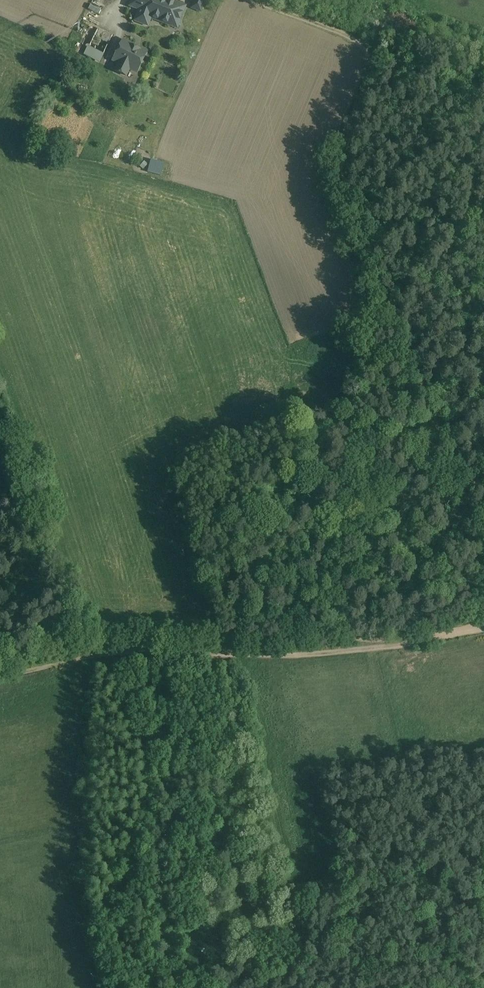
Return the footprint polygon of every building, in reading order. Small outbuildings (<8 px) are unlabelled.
[(129,6),(139,10),(143,0),(131,0),(129,6)] [(160,0),(143,0),(139,10),(135,21),(142,24),(145,16),(151,18),(177,28),(185,7),(175,3),(174,5),(160,0)] [(93,26),(85,42),(90,44),(98,28),(93,26)] [(112,35),(98,28),(90,44),(86,54),(98,60),(96,63),(99,64),(112,35)] [(147,53),(123,41),(113,61),(119,64),(116,71),(126,76),(129,69),(137,73),(147,53)] [(152,159),(148,172),(162,176),(166,163),(152,159)]
